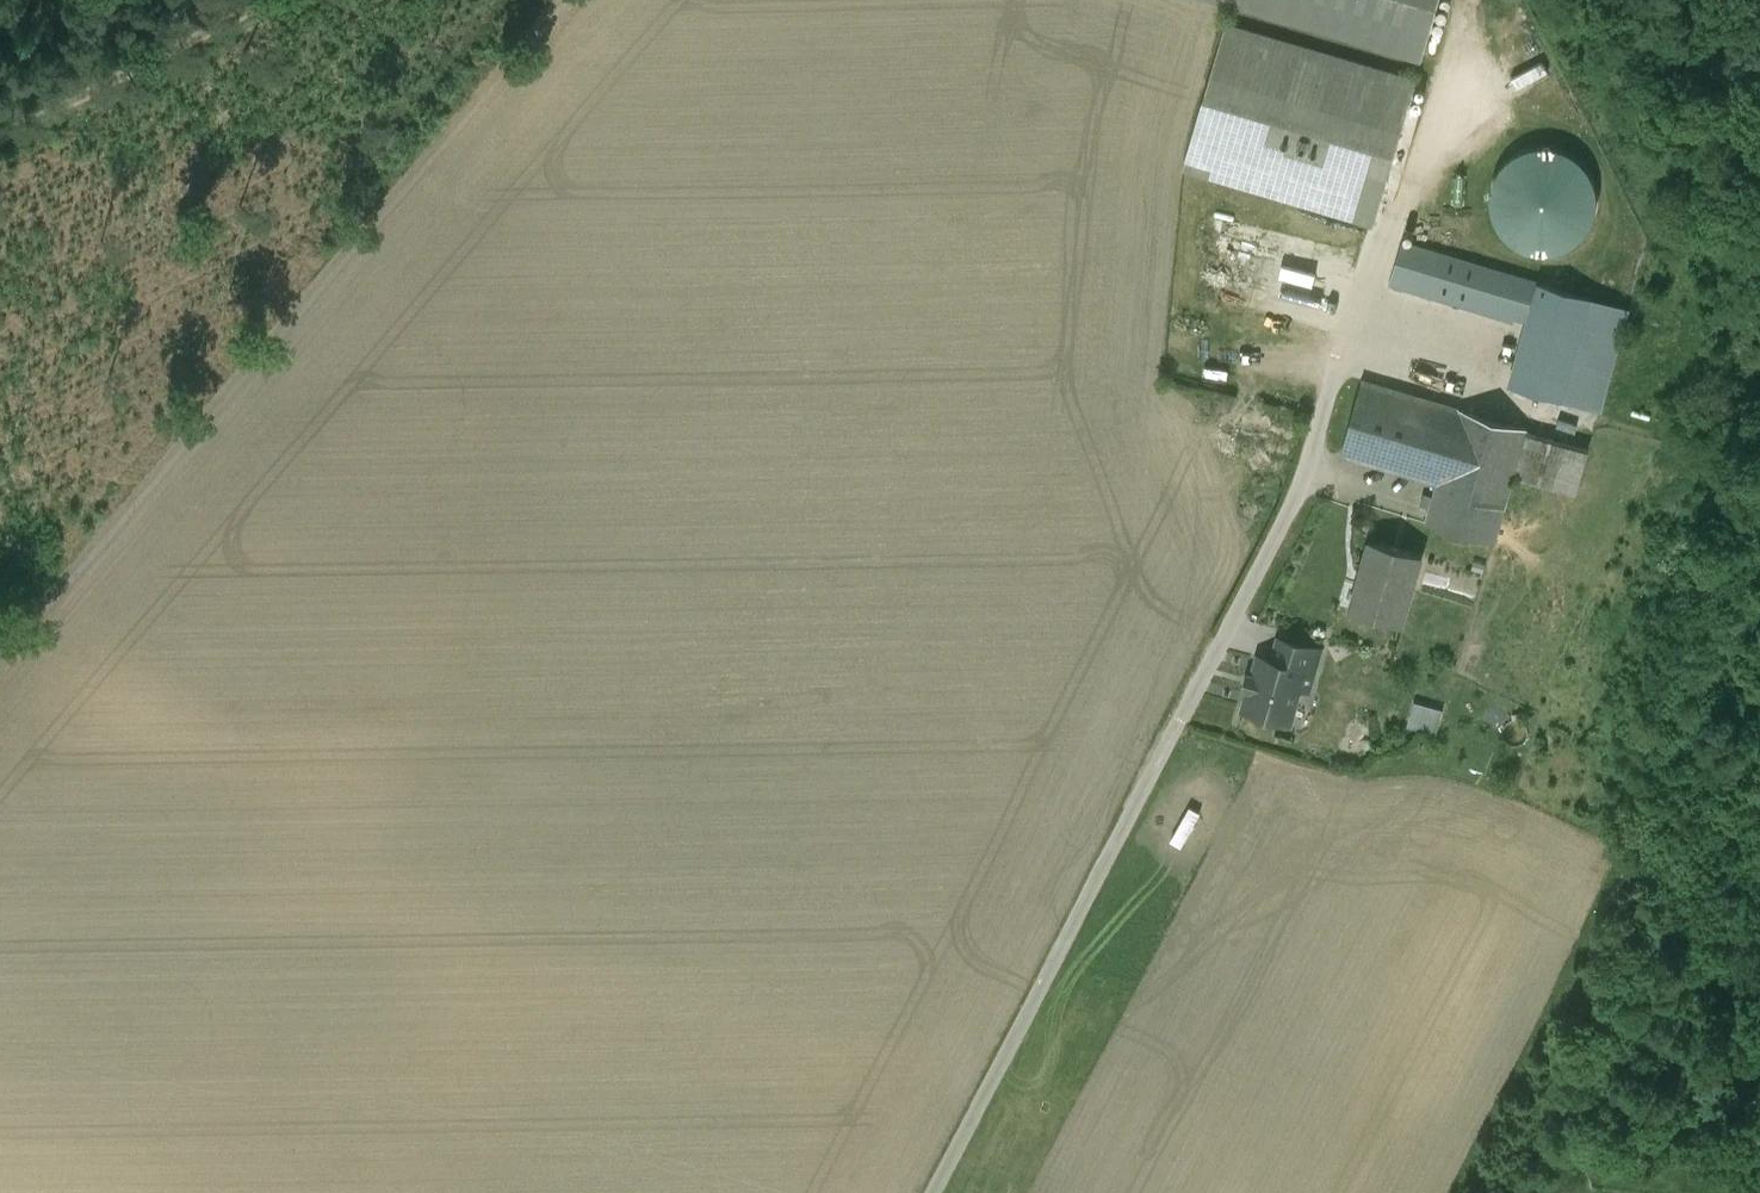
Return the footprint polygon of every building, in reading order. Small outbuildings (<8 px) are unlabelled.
[(1229,2),(1422,61),(1439,0),(1223,0),(1229,2)] [(1414,81),(1226,26),(1184,169),(1372,224),(1414,81)] [(1599,200),(1596,186),(1590,172),(1581,161),(1569,153),(1555,148),(1540,147),(1526,150),(1513,157),(1502,167),(1494,180),(1490,194),(1491,209),(1495,223),(1502,236),(1513,246),(1527,252),(1541,255),(1556,254),(1570,249),(1582,240),(1591,229),(1597,215),(1599,200)] [(1590,298),(1402,244),(1389,285),(1527,325),(1511,385),(1561,399),(1590,298)] [(1284,275),(1288,261),(1254,252),(1250,265),(1284,275)] [(1249,303),(1259,271),(1227,262),(1218,294),(1249,303)] [(1588,446),(1362,381),(1340,456),(1439,485),(1427,523),(1493,542),(1512,476),(1575,494),(1588,446)] [(1374,539),(1412,546),(1416,524),(1378,516),(1374,539)] [(1421,556),(1370,542),(1351,609),(1401,624),(1421,556)] [(1320,651),(1280,640),(1273,662),(1313,673),(1320,651)] [(1273,662),(1259,658),(1253,677),(1249,676),(1245,689),(1249,690),(1244,710),(1289,723),(1298,689),(1308,691),(1313,673),(1273,662)] [(1416,700),(1409,725),(1440,733),(1446,709),(1416,700)]
